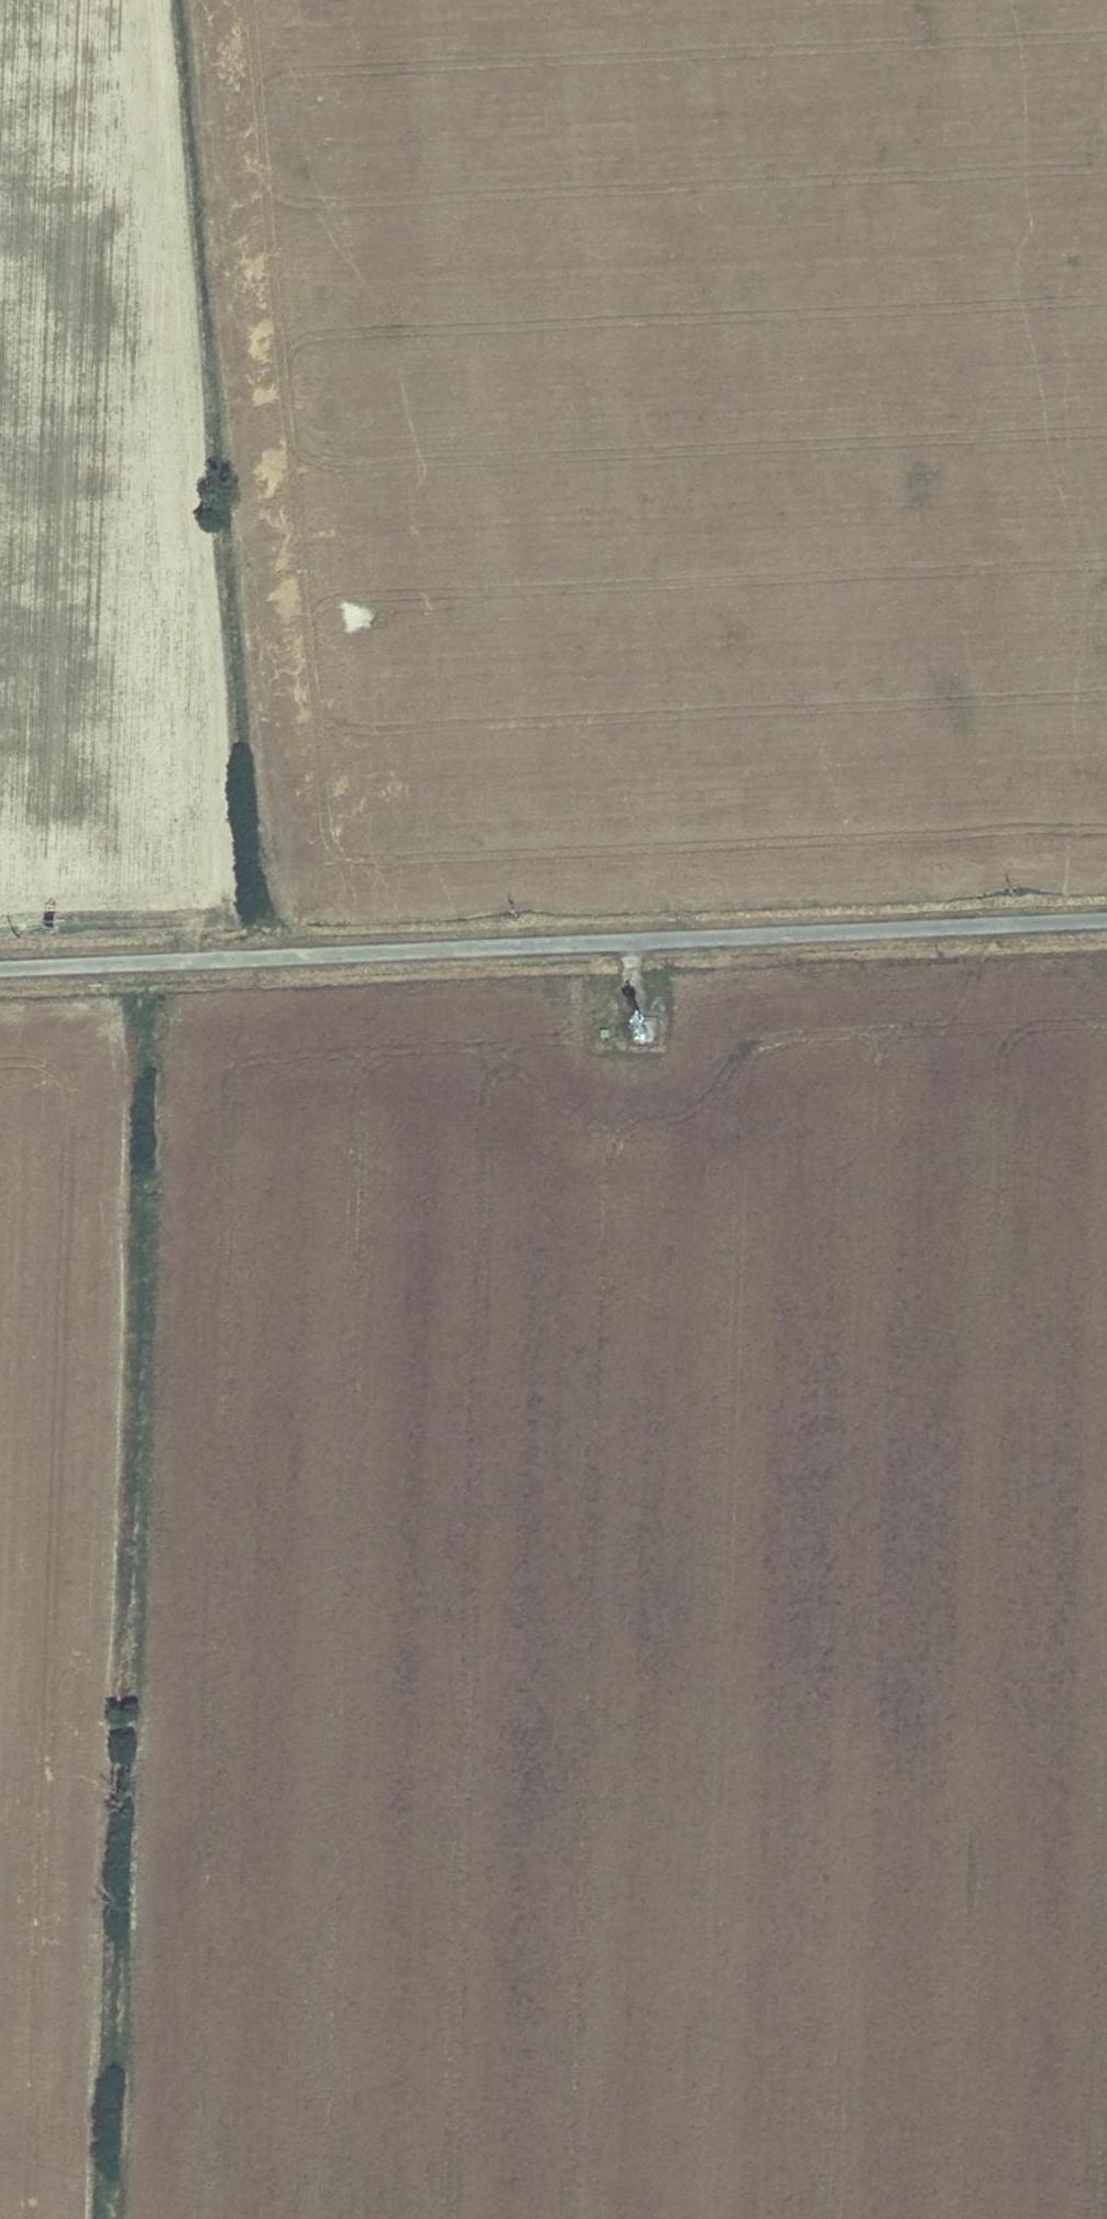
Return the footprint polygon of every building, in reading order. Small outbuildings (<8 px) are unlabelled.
[(658,1043),(656,1018),(632,1019),(634,1044),(658,1043)]
